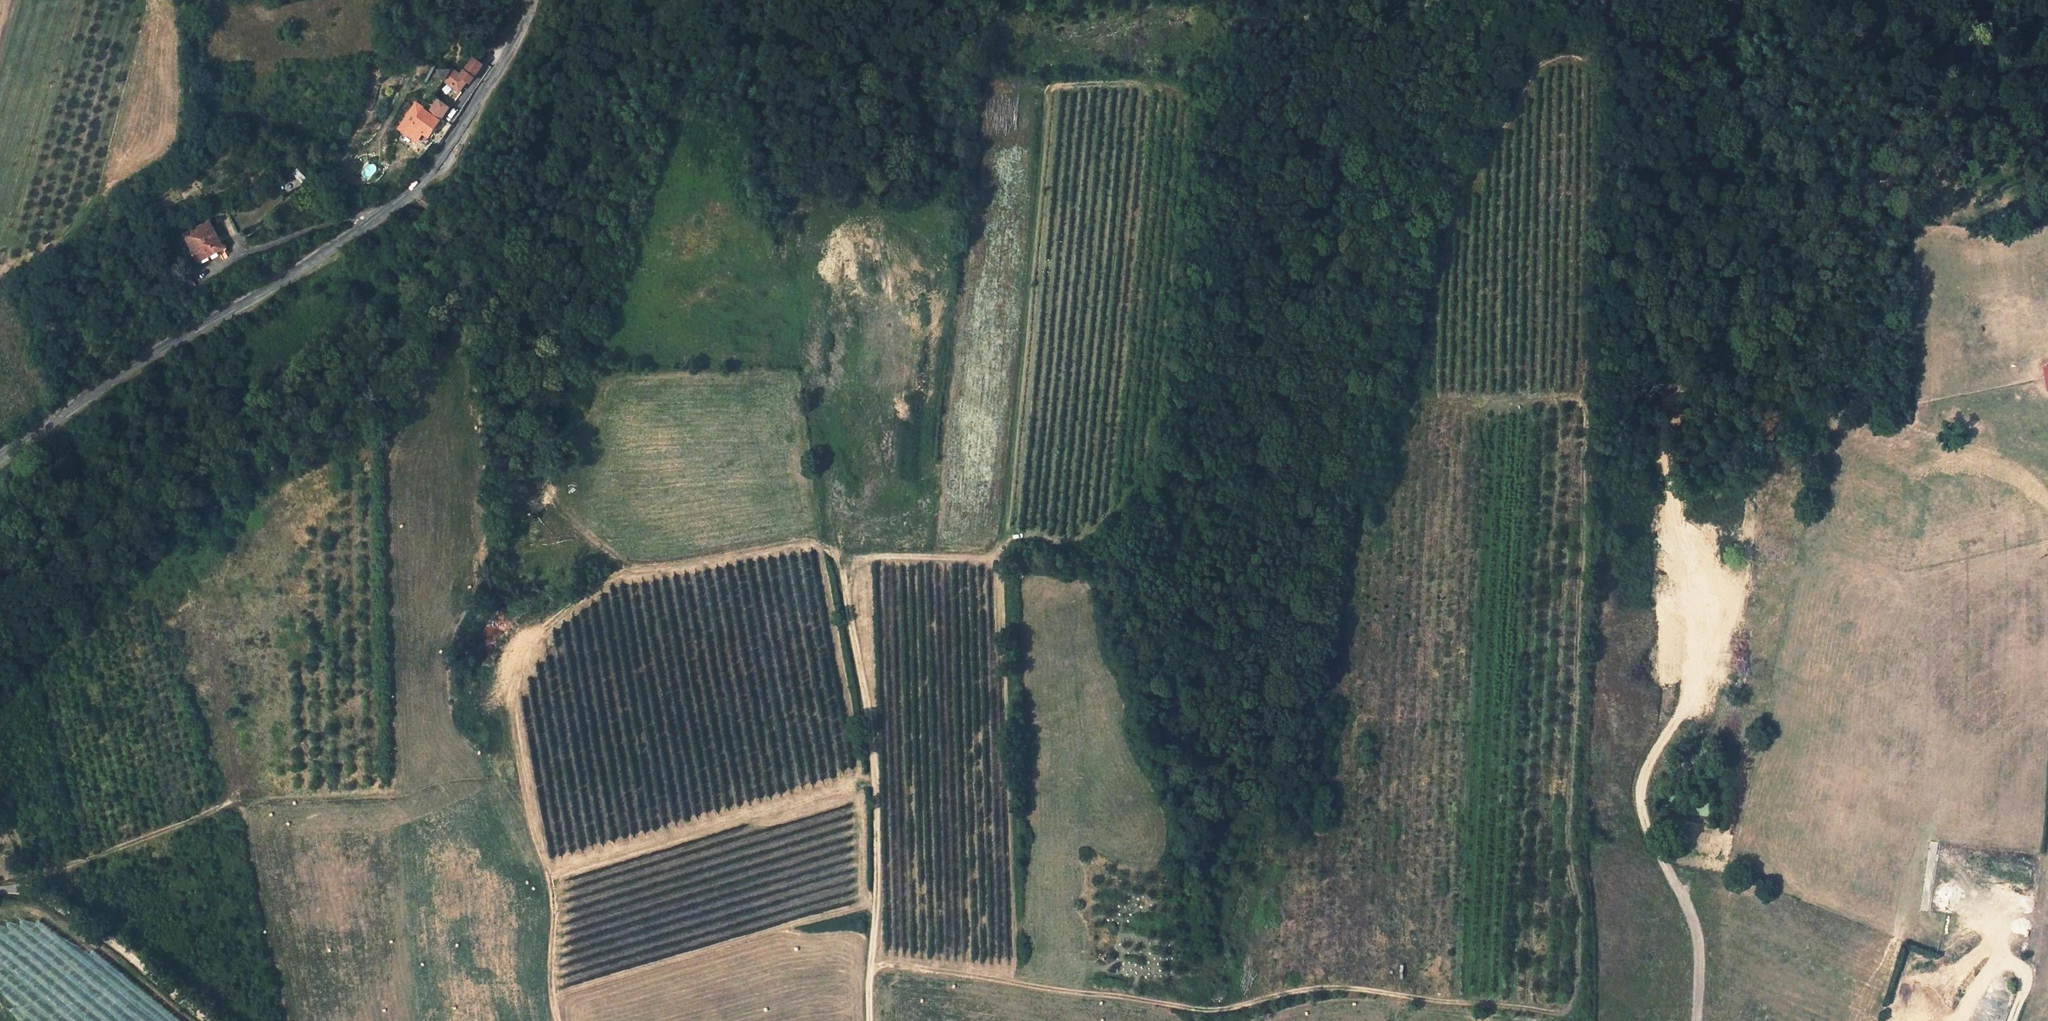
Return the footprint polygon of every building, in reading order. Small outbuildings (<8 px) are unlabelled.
[(460,93),(468,83),(470,85),(484,67),(475,61),(462,78),(454,72),(446,83),(460,93)] [(436,77),(445,83),(452,72),(446,72),(440,72),(436,77)] [(430,115),(441,123),(450,110),(439,102),(430,115)] [(418,143),(424,135),(429,139),(441,123),(430,115),(416,106),(399,130),(418,143)] [(415,204),(430,215),(436,206),(422,194),(415,204)] [(214,222),(190,234),(203,260),(227,249),(214,222)] [(16,863),(1,869),(7,882),(21,876),(16,863)] [(9,938),(8,933),(16,931),(17,935),(24,933),(23,931),(34,928),(32,917),(0,926),(0,940),(9,938)]
